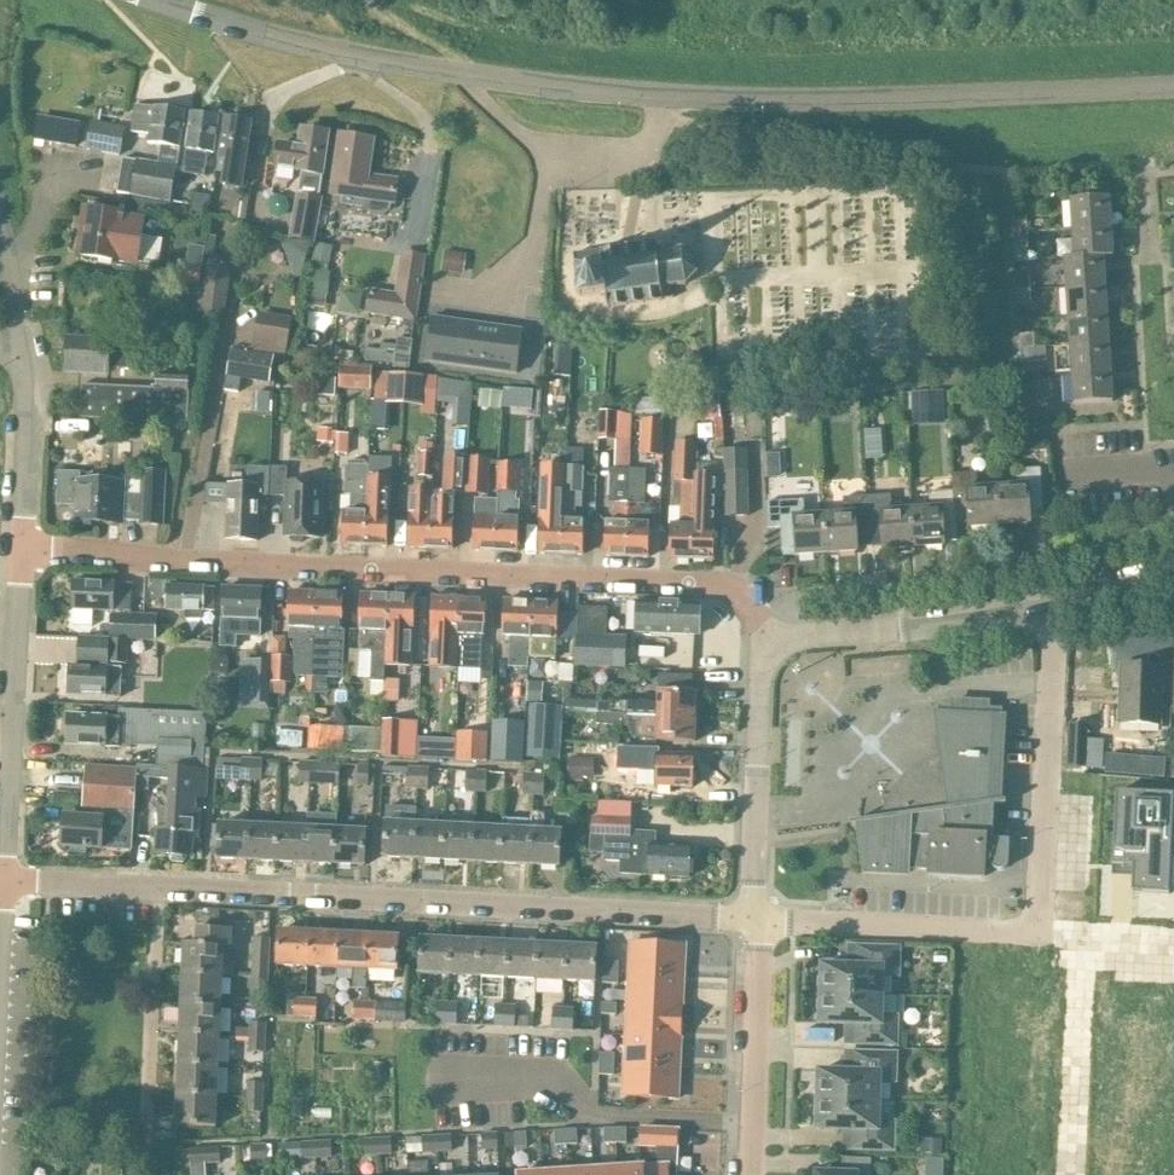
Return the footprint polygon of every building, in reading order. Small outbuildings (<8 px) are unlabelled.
[(136,105),(133,132),(151,134),(150,143),(161,144),(159,164),(176,166),(177,159),(179,147),(181,147),(186,112),(155,107),(154,108),(136,105)] [(215,154),(220,117),(193,113),(184,173),(205,176),(209,153),(215,154)] [(85,144),(87,120),(42,115),(39,139),(85,144)] [(243,187),(253,122),(227,118),(220,159),(228,160),(224,184),(243,187)] [(92,121),(86,150),(121,156),(126,127),(92,121)] [(303,129),(300,147),(280,143),(276,168),(303,172),(300,192),(320,195),(329,133),(303,129)] [(391,210),(391,202),(393,203),(396,182),(368,177),(373,139),(342,135),(335,183),(346,185),(345,196),(343,195),(342,203),(364,207),(367,211),(386,213),(391,210)] [(176,166),(159,164),(122,158),(117,192),(131,195),(129,210),(169,216),(176,166)] [(289,238),(316,242),(323,197),(296,193),(289,238)] [(1071,229),(1110,227),(1108,198),(1070,201),(1071,229)] [(144,219),(126,216),(87,210),(80,254),(119,260),(137,264),(144,219)] [(1012,219),(1013,232),(1028,232),(1027,218),(1012,219)] [(1071,229),(1073,258),(1073,259),(1102,257),(1112,257),(1110,227),(1071,229)] [(1013,232),(1014,246),(1029,246),(1028,232),(1013,232)] [(658,250),(657,243),(574,255),(577,276),(598,273),(601,294),(602,298),(606,298),(608,308),(664,299),(664,301),(677,299),(675,286),(686,284),(698,272),(695,256),(682,246),(658,250)] [(446,269),(469,270),(470,251),(447,250),(446,269)] [(401,255),(395,293),(370,289),(366,312),(417,321),(427,259),(401,255)] [(1073,259),(1073,258),(1064,259),(1066,288),(1104,286),(1102,257),(1073,259)] [(232,261),(208,258),(202,309),(226,313),(232,261)] [(577,276),(580,297),(601,294),(598,273),(577,276)] [(1016,277),(1017,291),(1031,289),(1030,275),(1016,277)] [(1106,314),(1104,286),(1066,288),(1067,317),(1106,314)] [(1017,291),(1018,305),(1032,303),(1031,289),(1017,291)] [(256,320),(254,339),(288,343),(292,316),(276,314),(275,322),(256,320)] [(1067,317),(1069,344),(1107,341),(1106,314),(1067,317)] [(518,374),(524,331),(432,319),(426,362),(518,374)] [(572,345),(573,330),(551,328),(550,344),(572,345)] [(1020,334),(1021,348),(1035,347),(1034,333),(1020,334)] [(129,370),(130,342),(68,339),(66,372),(108,374),(108,369),(129,370)] [(1071,375),(1109,372),(1107,341),(1069,344),(1071,375)] [(1021,348),(1021,363),(1036,361),(1035,347),(1021,348)] [(395,362),(395,360),(396,351),(366,348),(365,358),(395,362)] [(227,376),(270,383),(275,357),(231,350),(227,376)] [(373,367),(341,365),(340,389),(372,390),(373,367)] [(729,367),(710,369),(710,395),(730,395),(729,367)] [(375,399),(404,401),(405,372),(390,371),(390,372),(378,371),(375,399)] [(424,374),(405,372),(404,401),(436,404),(438,378),(424,376),(424,374)] [(1109,372),(1071,375),(1073,403),(1111,401),(1109,372)] [(156,374),(156,388),(82,383),(80,416),(188,422),(190,390),(190,376),(156,374)] [(469,425),(471,380),(439,378),(437,401),(454,402),(453,424),(469,425)] [(944,391),(912,392),(913,416),(945,414),(944,391)] [(1024,392),(1024,408),(1039,406),(1038,392),(1024,392)] [(718,396),(697,395),(697,417),(717,418),(718,396)] [(617,411),(600,411),(599,438),(616,439),(617,411)] [(642,419),(640,454),(662,456),(664,420),(642,419)] [(866,455),(882,454),(881,429),(865,430),(866,455)] [(351,454),(352,434),(337,433),(336,453),(351,454)] [(1040,450),(1048,449),(1047,437),(1035,438),(1035,445),(1040,450)] [(421,476),(432,477),(434,443),(422,442),(421,476)] [(676,442),(674,482),(675,482),(694,483),(695,464),(696,461),(696,442),(676,442)] [(746,448),(724,448),(724,464),(724,470),(725,496),(726,516),(748,515),(747,469),(746,448)] [(565,464),(562,520),(560,553),(584,554),(585,521),(575,521),(576,506),(582,507),(584,465),(575,465),(575,453),(566,453),(565,464)] [(765,477),(777,477),(776,453),(764,454),(765,477)] [(444,492),(465,493),(466,457),(445,456),(444,492)] [(466,457),(465,493),(489,494),(491,458),(466,457)] [(344,545),(365,545),(367,479),(369,479),(369,464),(365,461),(351,460),(348,464),(346,464),(345,494),(351,494),(350,511),(345,511),(344,545)] [(497,500),(495,551),(519,552),(520,517),(520,500),(518,500),(518,492),(519,462),(499,460),(497,500)] [(539,553),(560,553),(562,520),(565,464),(542,464),(540,519),(539,553)] [(692,526),(691,559),(715,560),(716,527),(713,527),(714,496),(725,496),(724,470),(724,464),(695,464),(694,483),(692,526)] [(270,466),(269,495),(287,496),(287,481),(288,466),(270,466)] [(606,522),(605,556),(626,556),(628,502),(629,469),(611,468),(609,501),(615,501),(614,522),(606,522)] [(628,502),(626,556),(649,557),(650,523),(641,523),(641,504),(645,504),(647,470),(629,469),(628,502)] [(1028,523),(1028,519),(1042,518),(1039,469),(1015,470),(1016,485),(996,486),(998,525),(1028,523)] [(61,473),(60,504),(78,505),(77,521),(123,523),(124,520),(140,521),(142,521),(142,524),(164,525),(166,471),(142,470),(142,475),(141,489),(142,489),(141,495),(125,494),(125,484),(122,484),(81,482),(81,474),(61,473)] [(952,473),(953,491),(954,490),(956,523),(957,523),(968,522),(969,527),(998,525),(996,486),(979,487),(978,472),(952,473)] [(369,479),(367,479),(365,545),(388,546),(390,512),(387,512),(388,479),(369,479)] [(287,496),(285,536),(290,536),(290,539),(293,543),(301,543),(304,540),(304,537),(309,537),(321,537),(323,482),(287,481),(287,496)] [(671,525),(670,558),(691,559),(692,526),(694,483),(675,482),(675,507),(677,507),(680,507),(680,525),(671,525)] [(254,488),(239,488),(230,487),(227,540),(258,542),(260,496),(254,496),(254,488)] [(409,548),(431,549),(433,497),(433,489),(411,488),(409,548)] [(434,489),(433,489),(433,497),(431,549),(453,550),(455,498),(434,497),(434,489)] [(958,541),(957,523),(956,523),(954,490),(953,491),(930,492),(931,509),(912,510),(914,543),(958,541)] [(871,546),(914,543),(912,510),(893,511),(892,494),(867,496),(871,546)] [(827,548),(871,546),(867,496),(843,497),(844,514),(825,515),(827,548)] [(474,550),(495,551),(497,500),(476,499),(474,550)] [(783,551),(827,548),(825,515),(806,516),(805,500),(780,501),(766,502),(767,528),(782,527),(783,551)] [(112,612),(111,638),(129,639),(129,641),(141,641),(141,614),(131,614),(132,585),(114,584),(114,583),(75,581),(73,610),(73,625),(93,626),(93,611),(112,612)] [(168,585),(167,609),(185,610),(185,617),(187,619),(201,619),(203,618),(204,611),(204,610),(215,611),(216,587),(205,587),(168,585)] [(223,619),(222,646),(236,647),(237,634),(261,636),(262,621),(263,590),(224,588),(223,619)] [(312,676),(313,655),(314,629),(316,593),(292,591),(290,628),(290,639),(295,639),(295,654),(295,673),(297,675),(312,676)] [(313,655),(312,676),(340,677),(344,594),(316,593),(314,629),(313,655)] [(386,667),(384,667),(388,596),(363,595),(362,631),(360,651),(372,651),(370,695),(383,696),(384,681),(385,681),(386,667)] [(415,597),(388,596),(384,667),(386,667),(413,667),(414,633),(415,597)] [(432,653),(431,667),(457,668),(457,667),(457,654),(460,599),(434,598),(432,653)] [(457,667),(457,668),(482,669),(483,636),(483,635),(485,635),(485,618),(486,600),(460,599),(457,654),(457,667)] [(506,601),(505,636),(513,636),(512,666),(528,666),(529,657),(531,601),(506,601)] [(531,601),(529,657),(556,658),(557,638),(557,613),(558,602),(531,601)] [(636,633),(659,634),(699,635),(701,603),(637,601),(636,633)] [(580,607),(578,665),(624,667),(625,640),(620,640),(607,640),(608,608),(580,607)] [(571,638),(572,618),(565,618),(565,613),(557,613),(557,638),(571,638)] [(158,615),(141,614),(141,641),(157,641),(158,615)] [(79,637),(77,666),(71,666),(69,695),(107,697),(121,697),(122,667),(110,666),(110,664),(128,665),(129,641),(129,639),(111,638),(79,637)] [(272,637),(271,693),(286,693),(286,682),(291,682),(291,656),(282,656),(283,637),(272,637)] [(1159,723),(1161,666),(1122,664),(1120,721),(1159,723)] [(574,665),(562,665),(561,682),(574,682),(574,665)] [(600,699),(599,713),(601,713),(658,716),(696,717),(696,709),(703,710),(703,696),(697,696),(697,692),(692,692),(692,675),(659,674),(659,691),(658,701),(600,699)] [(547,699),(547,680),(531,680),(531,699),(547,699)] [(929,767),(916,776),(912,772),(900,784),(904,788),(896,801),(892,816),(850,821),(851,825),(858,824),(865,871),(907,873),(907,868),(930,869),(930,874),(982,877),(984,839),(992,839),(993,805),(1005,803),(1005,800),(999,801),(1003,716),(999,716),(999,710),(987,709),(987,702),(953,700),(953,708),(941,707),(940,713),(936,713),(943,762),(929,767)] [(530,706),(527,756),(536,756),(559,758),(562,707),(530,706)] [(68,715),(67,745),(107,747),(107,745),(120,746),(120,748),(132,749),(132,746),(158,747),(157,755),(157,766),(157,767),(160,767),(203,769),(203,768),(207,712),(118,707),(118,714),(108,714),(108,717),(68,715)] [(599,713),(598,727),(601,727),(628,729),(635,739),(657,740),(695,741),(696,717),(658,716),(601,713),(599,713)] [(382,729),(380,752),(382,752),(382,756),(402,757),(404,722),(383,720),(382,729)] [(492,760),(520,761),(522,723),(494,722),(492,760)] [(1069,723),(1067,767),(1087,768),(1089,724),(1069,723)] [(315,750),(345,751),(346,727),(315,725),(315,750)] [(345,751),(380,752),(382,729),(346,727),(345,751)] [(458,732),(457,759),(476,760),(487,760),(488,733),(458,732)] [(419,758),(445,759),(456,759),(457,740),(420,738),(419,758)] [(637,765),(657,766),(656,787),(693,788),(693,784),(697,780),(697,775),(693,771),(694,756),(648,755),(648,749),(637,749),(637,765)] [(600,776),(599,757),(572,759),(574,778),(600,776)] [(243,780),(252,780),(253,760),(243,759),(243,780)] [(263,760),(253,760),(252,780),(262,780),(263,760)] [(301,762),(300,782),(309,783),(311,762),(301,762)] [(321,763),(311,762),(309,783),(320,783),(321,763)] [(359,765),(358,786),(368,786),(369,765),(359,765)] [(83,808),(105,810),(117,811),(135,812),(135,811),(136,801),(137,777),(138,770),(136,770),(86,766),(83,808)] [(158,830),(156,855),(169,856),(171,860),(184,862),(187,857),(192,857),(194,832),(199,832),(200,832),(202,809),(200,809),(196,809),(196,800),(201,800),(207,801),(209,769),(207,769),(203,769),(160,767),(160,770),(160,779),(167,779),(172,779),(171,794),(170,807),(165,807),(159,812),(158,830)] [(407,787),(417,788),(418,768),(408,767),(407,787)] [(429,769),(418,768),(417,788),(428,789),(429,769)] [(465,792),(475,792),(476,770),(466,770),(465,792)] [(487,771),(476,770),(475,792),(486,793),(487,771)] [(533,794),(535,773),(524,772),(523,793),(533,794)] [(535,773),(533,794),(544,795),(546,773),(535,773)] [(1116,791),(1113,865),(1133,866),(1132,892),(1169,893),(1173,793),(1116,791)] [(592,816),(591,849),(602,849),(607,850),(607,845),(608,837),(631,838),(631,827),(632,803),(598,802),(597,816),(592,816)] [(385,807),(383,857),(414,859),(415,824),(416,809),(385,807)] [(64,815),(62,847),(102,850),(103,839),(119,840),(134,841),(135,812),(117,811),(105,810),(105,818),(64,815)] [(502,829),(500,864),(529,865),(531,831),(531,819),(502,818),(502,829)] [(218,859),(247,861),(249,824),(219,823),(218,859)] [(247,861),(276,862),(278,826),(249,824),(247,861)] [(414,859),(442,860),(444,826),(415,824),(414,859)] [(276,862),(305,864),(307,827),(278,826),(276,862)] [(473,827),(444,826),(442,860),(472,862),(473,827)] [(305,864),(334,865),(336,829),(307,827),(305,864)] [(502,829),(473,827),(472,862),(500,864),(502,829)] [(606,856),(606,861),(622,861),(621,874),(688,878),(690,847),(657,846),(658,828),(631,827),(631,838),(608,837),(607,845),(607,850),(606,856)] [(336,829),(334,865),(364,867),(366,830),(336,829)] [(531,831),(529,865),(559,867),(561,832),(531,831)] [(61,923),(46,922),(46,933),(60,933),(61,923)] [(224,962),(224,947),(235,947),(235,930),(197,928),(196,944),(184,943),(183,974),(223,976),(235,976),(235,963),(224,962)] [(278,965),(308,967),(310,933),(280,931),(278,965)] [(308,967),(338,968),(340,934),(310,933),(308,967)] [(368,970),(370,935),(340,934),(338,968),(354,969),(353,988),(367,989),(368,970)] [(400,937),(370,935),(368,970),(398,971),(400,937)] [(255,937),(253,968),(253,978),(269,977),(271,938),(255,937)] [(450,975),(452,939),(422,938),(420,974),(450,975)] [(481,941),(452,939),(450,975),(479,976),(481,941)] [(509,942),(481,941),(479,976),(508,978),(509,942)] [(538,944),(509,942),(508,978),(537,979),(538,944)] [(631,942),(630,973),(684,975),(684,970),(686,945),(649,943),(631,942)] [(567,945),(538,944),(537,979),(565,980),(567,945)] [(597,946),(567,945),(565,980),(595,982),(597,946)] [(821,990),(821,993),(883,995),(883,975),(899,975),(900,948),(858,946),(857,966),(822,965),(822,974),(818,977),(818,985),(821,990)] [(604,961),(604,972),(619,973),(619,962),(604,961)] [(618,984),(619,973),(604,972),(603,983),(618,984)] [(628,1004),(683,1006),(683,996),(684,975),(630,973),(628,1004)] [(222,1006),(223,976),(183,974),(182,1004),(222,1006)] [(269,992),(269,977),(253,978),(252,992),(269,992)] [(1111,995),(1109,1034),(1140,1036),(1139,1055),(1173,1057),(1173,1035),(1167,1035),(1169,998),(1150,997),(1150,990),(1129,989),(1129,996),(1111,995)] [(882,1016),(883,995),(821,993),(821,996),(818,1000),(817,1010),(821,1013),(820,1023),(855,1024),(855,1043),(897,1044),(898,1017),(882,1016)] [(294,1017),(306,1017),(307,998),(296,998),(294,1017)] [(318,999),(307,998),(306,1017),(317,1018),(318,999)] [(354,1019),(365,1020),(366,1001),(355,1000),(354,1019)] [(366,1001),(365,1020),(376,1020),(377,1001),(366,1001)] [(448,1024),(449,1002),(438,1001),(436,1024),(448,1024)] [(959,1001),(958,1014),(969,1014),(969,1001),(959,1001)] [(449,1002),(448,1024),(458,1025),(458,1003),(449,1002)] [(602,1003),(602,1014),(617,1015),(617,1003),(602,1003)] [(182,1004),(180,1033),(220,1035),(222,1006),(182,1004)] [(505,1027),(506,1005),(496,1004),(494,1027),(505,1027)] [(683,1006),(628,1004),(627,1035),(681,1037),(682,1021),(683,1006)] [(506,1005),(505,1027),(516,1028),(516,1005),(506,1005)] [(554,1007),(552,1029),(563,1030),(564,1008),(554,1007)] [(564,1008),(563,1030),(573,1030),(575,1008),(564,1008)] [(958,1014),(958,1027),(969,1027),(969,1014),(958,1014)] [(251,1022),(250,1037),(266,1038),(267,1023),(251,1022)] [(180,1033),(179,1065),(219,1066),(220,1035),(180,1033)] [(681,1037),(627,1035),(625,1066),(680,1068),(681,1046),(681,1037)] [(266,1038),(250,1037),(249,1051),(266,1053),(266,1038)] [(818,1095),(818,1099),(880,1101),(880,1081),(896,1081),(896,1053),(854,1052),(854,1072),(819,1071),(819,1079),(815,1082),(815,1092),(818,1095)] [(600,1053),(600,1064),(615,1064),(615,1054),(600,1053)] [(614,1075),(615,1064),(600,1064),(599,1075),(614,1075)] [(179,1065),(178,1095),(218,1096),(219,1066),(179,1065)] [(680,1068),(625,1066),(624,1097),(678,1099),(678,1098),(679,1072),(680,1068)] [(1105,1120),(1163,1123),(1165,1085),(1173,1085),(1173,1068),(1137,1066),(1137,1082),(1107,1080),(1105,1120)] [(247,1098),(264,1099),(265,1083),(248,1083),(247,1098)] [(218,1096),(178,1095),(176,1126),(216,1128),(218,1096)] [(264,1099),(247,1098),(247,1112),(264,1113),(264,1099)] [(880,1101),(818,1099),(818,1102),(814,1105),(814,1114),(818,1118),(817,1128),(852,1129),(852,1149),(894,1150),(895,1122),(879,1122),(880,1101)] [(616,1128),(605,1128),(605,1143),(616,1143),(616,1128)] [(616,1128),(616,1143),(627,1143),(627,1128),(616,1128)] [(641,1128),(640,1146),(658,1146),(678,1147),(678,1130),(641,1128)] [(566,1130),(567,1145),(578,1144),(577,1129),(566,1130)] [(567,1145),(566,1130),(555,1130),(556,1145),(567,1145)] [(515,1132),(516,1147),(527,1146),(526,1132),(515,1132)] [(498,1133),(483,1133),(483,1150),(498,1149),(498,1133)] [(436,1136),(437,1152),(453,1152),(452,1135),(436,1136)] [(423,1153),(437,1152),(436,1136),(423,1136),(423,1153)] [(393,1155),(392,1138),(376,1139),(377,1156),(393,1155)] [(377,1156),(376,1139),(363,1140),(363,1156),(377,1156)] [(332,1158),(332,1141),(316,1142),(317,1159),(332,1158)] [(317,1159),(316,1142),(302,1142),(303,1159),(317,1159)] [(252,1162),(268,1161),(266,1144),(252,1145),(252,1162)] [(678,1147),(658,1146),(657,1159),(641,1160),(642,1166),(645,1166),(645,1174),(676,1174),(678,1147)] [(204,1164),(203,1148),(191,1148),(192,1174),(204,1174),(204,1164)] [(221,1163),(220,1148),(203,1148),(204,1164),(221,1163)] [(122,1158),(101,1157),(100,1174),(123,1174),(122,1158)] [(871,1159),(842,1158),(842,1173),(816,1172),(816,1174),(871,1174),(871,1159)] [(621,1174),(645,1174),(645,1166),(642,1166),(621,1168),(621,1174)]
